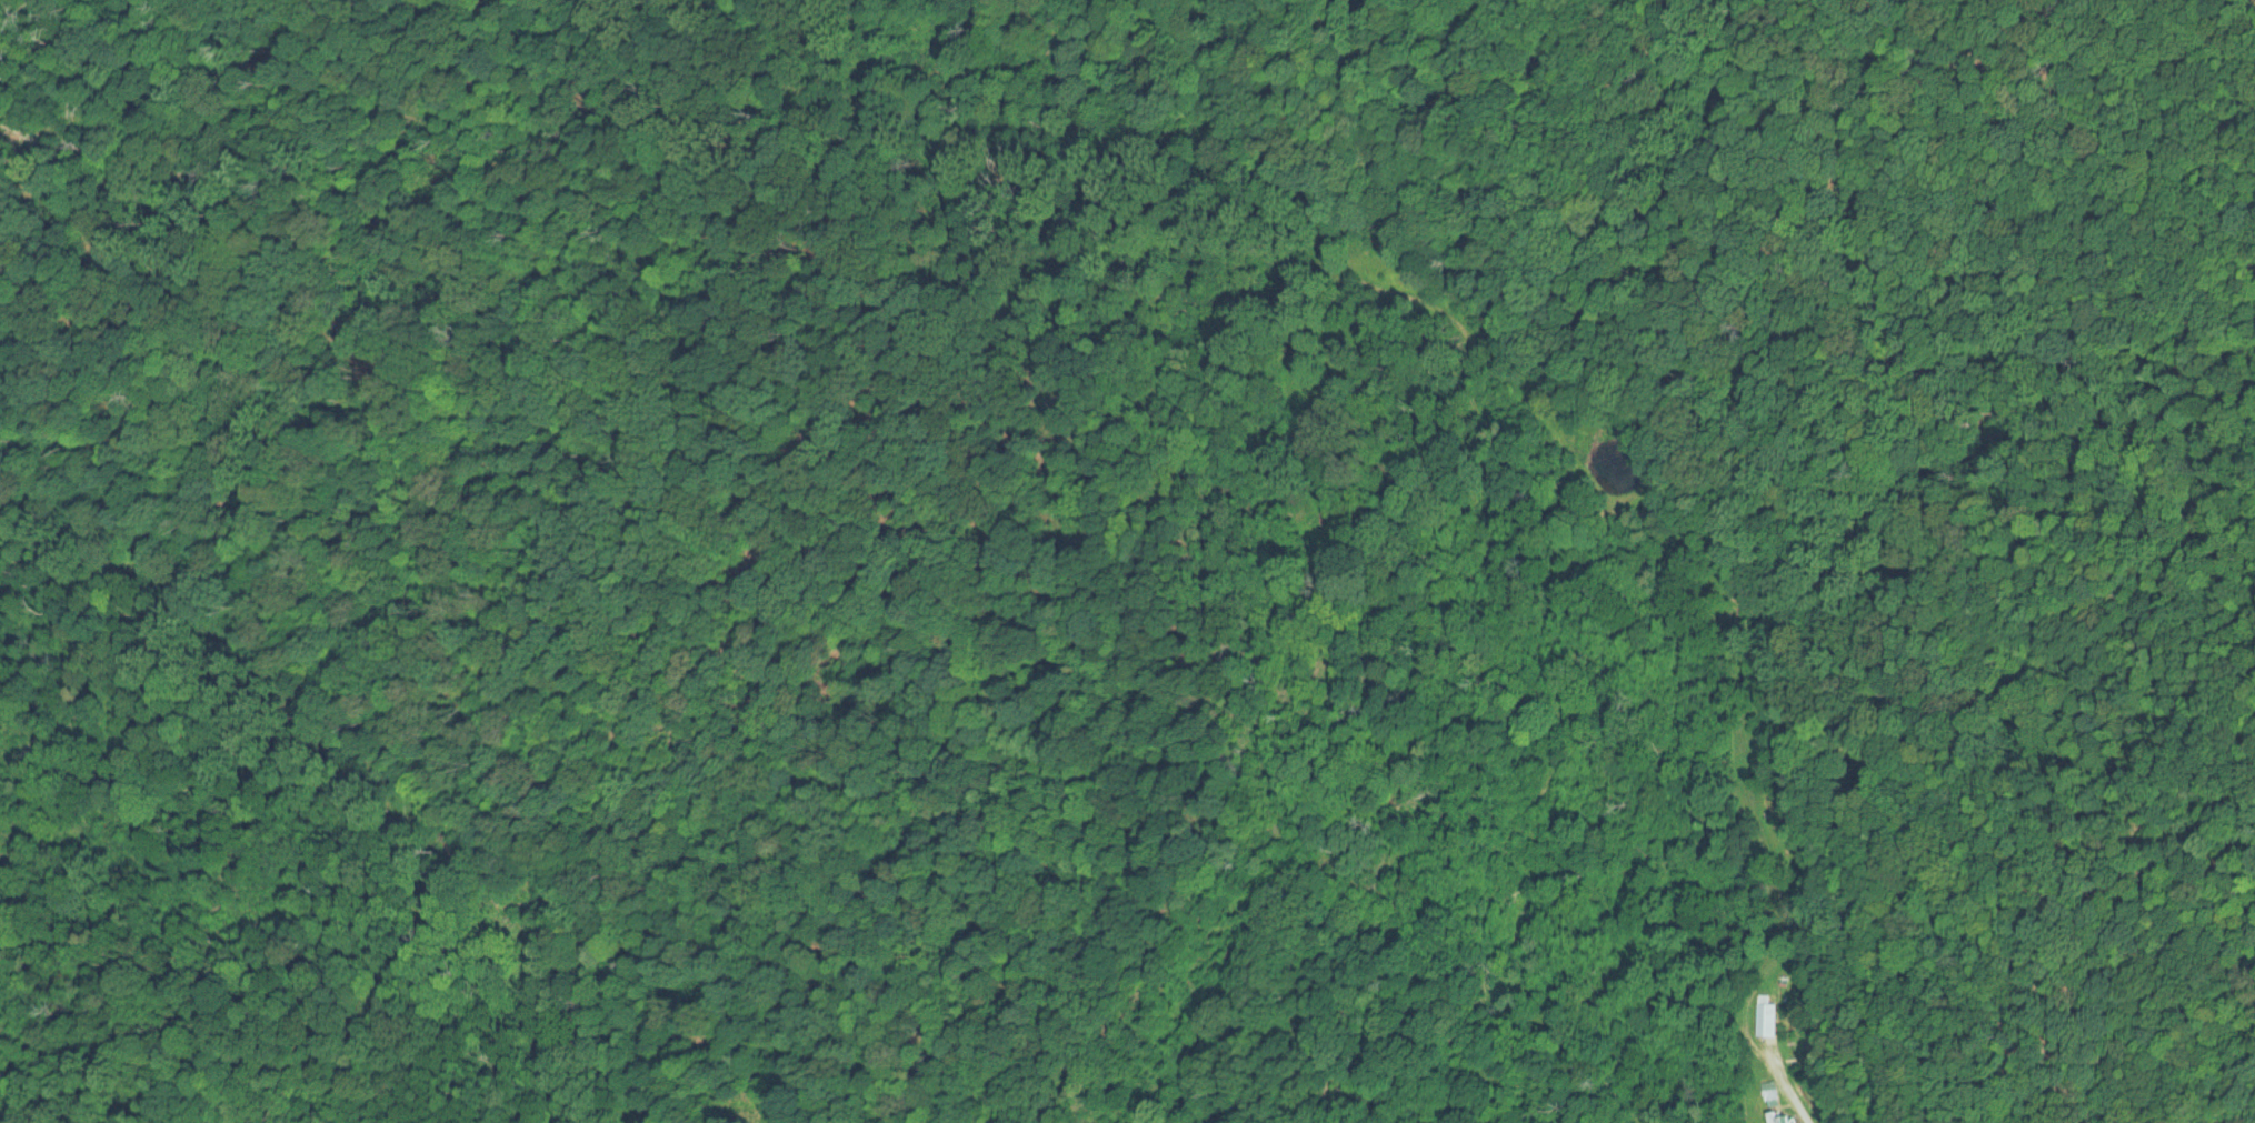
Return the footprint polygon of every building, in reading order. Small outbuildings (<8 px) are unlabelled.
[(1776,1003),(1769,1003),(1769,995),(1756,995),(1756,1038),(1776,1038),(1776,1003)] [(1769,1107),(1781,1100),(1769,1081),(1757,1088),(1769,1107)] [(1777,1112),(1768,1112),(1769,1122),(1793,1122),(1792,1116),(1777,1118),(1777,1112)]
